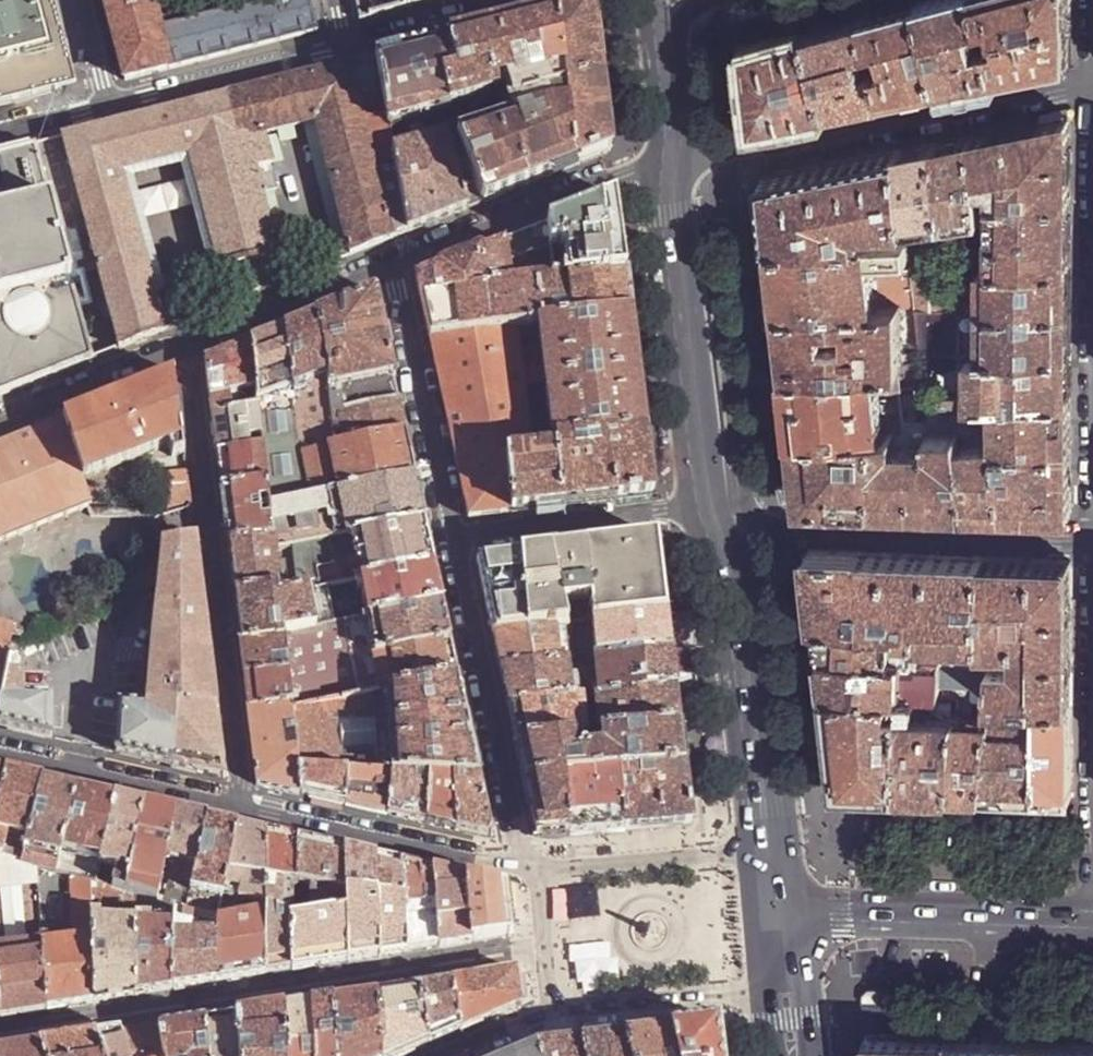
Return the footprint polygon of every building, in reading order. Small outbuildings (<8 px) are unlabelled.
[(15,102),(75,86),(57,10),(55,0),(0,0),(0,106),(15,102)] [(111,27),(125,80),(209,59),(318,31),(311,0),(274,0),(157,29),(149,0),(105,0),(111,27)] [(440,0),(403,0),(405,9),(422,5),(440,0)] [(865,14),(873,45),(884,42),(889,62),(878,65),(887,97),(906,93),(944,86),(920,0),(916,0),(890,7),(865,14)] [(944,86),(967,82),(1000,76),(991,42),(991,40),(980,43),(974,22),(985,19),(980,0),(920,0),(944,86)] [(985,19),(995,17),(998,27),(1073,13),(1072,0),(980,0),(985,19)] [(598,49),(593,8),(587,4),(520,21),(448,40),(457,77),(442,81),(450,109),(504,93),(508,105),(508,106),(566,89),(566,86),(602,81),(598,49)] [(1073,61),(1073,13),(998,27),(1001,40),(991,42),(1000,76),(1041,68),(1073,61)] [(838,21),(809,28),(831,109),(850,105),(887,97),(878,65),(867,68),(862,47),(873,45),(865,14),(838,21)] [(809,28),(747,44),(753,85),(758,122),(831,109),(809,28)] [(411,49),(377,57),(383,94),(387,117),(389,127),(450,109),(442,81),(457,77),(448,40),(411,49)] [(348,65),(358,99),(374,96),(383,94),(377,57),(348,65)] [(140,340),(163,331),(159,319),(118,171),(189,153),(219,270),(276,256),(254,170),(270,166),(262,134),(316,121),(350,255),(393,238),(377,173),(363,120),(358,99),(348,65),(208,101),(62,139),(94,254),(120,348),(140,340)] [(566,89),(508,106),(512,119),(460,137),(484,202),(537,181),(611,151),(607,122),(602,81),(566,86),(566,89)] [(504,93),(450,109),(454,121),(508,105),(504,93)] [(383,94),(374,96),(380,118),(387,117),(383,94)] [(374,96),(358,99),(363,120),(380,118),(374,96)] [(508,105),(454,121),(458,132),(460,137),(512,119),(508,106),(508,105)] [(454,121),(450,109),(389,127),(391,139),(454,121)] [(380,118),(363,120),(377,173),(389,170),(397,169),(393,150),(391,139),(389,127),(387,117),(380,118)] [(975,136),(981,186),(994,185),(994,199),(1073,198),(1073,117),(1021,127),(975,136)] [(391,139),(393,150),(448,135),(458,132),(454,121),(391,139)] [(441,219),(468,208),(448,135),(393,150),(397,169),(409,232),(441,219)] [(954,140),(938,143),(945,221),(984,213),(981,186),(975,136),(954,140)] [(47,143),(33,146),(64,261),(94,254),(62,139),(47,143)] [(917,147),(900,150),(908,225),(945,221),(938,143),(917,147)] [(38,381),(91,360),(64,261),(33,146),(0,154),(0,172),(9,207),(8,209),(0,210),(0,397),(38,381)] [(773,242),(861,240),(859,227),(870,227),(908,225),(900,150),(889,152),(857,158),(831,163),(802,169),(773,175),(765,176),(767,194),(770,216),(773,242)] [(393,238),(401,235),(389,170),(377,173),(393,238)] [(548,222),(551,245),(563,244),(621,237),(619,217),(616,196),(575,212),(548,222)] [(1072,227),(1073,198),(994,199),(994,265),(1072,264),(1072,227)] [(521,233),(503,240),(512,286),(543,283),(568,281),(563,244),(551,245),(548,222),(521,233)] [(859,227),(861,240),(869,240),(910,239),(910,237),(908,225),(870,227),(859,227)] [(950,266),(946,234),(910,237),(910,239),(912,254),(913,264),(950,266)] [(568,281),(625,273),(624,259),(621,237),(563,244),(568,281)] [(910,239),(869,240),(872,256),(912,254),(910,239)] [(417,275),(430,336),(516,326),(538,324),(548,323),(543,283),(512,286),(503,240),(458,258),(417,275)] [(780,307),(880,304),(872,256),(869,240),(861,240),(773,242),(776,272),(779,295),(780,307)] [(872,256),(880,304),(904,304),(918,304),(913,264),(912,254),(872,256)] [(276,256),(219,270),(227,305),(256,293),(283,282),(276,256)] [(918,308),(967,308),(965,266),(950,266),(913,264),(918,304),(918,308)] [(1072,279),(1072,264),(994,265),(985,265),(987,307),(1072,307),(1072,279)] [(985,265),(965,266),(967,308),(987,307),(985,265)] [(627,289),(625,273),(568,281),(543,283),(548,323),(631,314),(627,289)] [(356,299),(317,315),(327,373),(329,385),(393,373),(389,353),(380,316),(375,291),(356,299)] [(785,346),(788,370),(878,367),(897,366),(904,366),(904,353),(904,304),(880,304),(780,307),(785,346)] [(904,353),(924,352),(918,308),(918,304),(904,304),(904,353)] [(967,308),(968,351),(972,352),(989,351),(987,307),(967,308)] [(1073,325),(1072,307),(987,307),(989,351),(1073,351),(1073,325)] [(967,308),(918,308),(924,352),(924,353),(926,352),(968,351),(967,308)] [(184,310),(159,319),(163,331),(190,320),(189,318),(187,318),(184,310)] [(552,441),(645,429),(643,414),(641,392),(637,366),(632,327),(631,314),(548,323),(538,324),(552,441)] [(285,328),(290,388),(297,440),(299,454),(302,454),(331,448),(331,447),(338,445),(333,413),(329,385),(327,373),(317,315),(298,323),(285,328)] [(530,444),(552,441),(538,324),(516,326),(530,444)] [(469,518),(513,512),(504,457),(503,448),(530,444),(516,326),(430,336),(469,518)] [(266,335),(251,341),(255,389),(257,403),(257,405),(261,435),(262,446),(265,482),(268,500),(269,506),(310,498),(302,454),(299,454),(297,440),(290,388),(285,328),(266,335)] [(205,359),(210,396),(230,393),(255,389),(251,341),(225,351),(205,359)] [(1072,373),(1073,351),(989,351),(972,352),(973,398),(998,398),(1072,397),(1072,373)] [(927,365),(926,352),(924,353),(924,352),(904,353),(904,366),(927,365)] [(904,366),(897,366),(898,377),(928,376),(927,365),(904,366)] [(792,405),(795,435),(887,439),(886,429),(878,367),(788,370),(792,405)] [(94,405),(64,416),(85,479),(168,446),(171,457),(185,451),(175,371),(94,405)] [(397,388),(393,373),(329,385),(333,413),(399,400),(397,388)] [(905,384),(899,385),(901,406),(908,405),(905,384)] [(214,430),(217,452),(249,448),(250,447),(248,436),(261,435),(257,405),(232,409),(230,393),(210,396),(214,430)] [(1072,419),(1072,397),(998,398),(1001,439),(1002,445),(1073,446),(1072,419)] [(965,439),(1001,439),(998,398),(973,398),(930,398),(933,423),(934,429),(964,426),(965,439)] [(399,400),(333,413),(338,445),(406,432),(403,418),(399,400)] [(0,443),(0,541),(93,504),(85,479),(64,416),(0,443)] [(934,429),(933,423),(903,421),(904,430),(905,440),(934,441),(934,429)] [(799,472),(804,503),(970,508),(964,440),(965,439),(964,426),(934,429),(934,441),(905,440),(899,440),(887,439),(795,435),(799,472)] [(650,469),(645,429),(552,441),(553,451),(504,457),(513,512),(583,503),(653,494),(650,469)] [(310,498),(416,476),(410,449),(406,432),(338,445),(331,447),(331,448),(302,454),(310,498)] [(985,509),(1008,509),(1002,445),(1001,439),(965,439),(964,440),(970,508),(985,509)] [(552,441),(530,444),(503,448),(504,457),(553,451),(552,441)] [(1026,510),(1072,512),(1073,455),(1073,446),(1002,445),(1008,509),(1026,510)] [(221,489),(265,482),(262,446),(250,447),(249,448),(217,452),(219,473),(221,489)] [(163,473),(165,487),(152,489),(156,517),(192,507),(187,470),(163,473)] [(310,498),(269,506),(270,519),(271,525),(313,517),(313,519),(343,513),(345,521),(348,535),(425,521),(420,496),(416,476),(310,498)] [(225,521),(228,543),(272,536),(272,535),(271,525),(270,519),(261,520),(259,501),(268,500),(265,482),(221,489),(225,521)] [(156,517),(160,538),(161,539),(163,539),(163,542),(196,538),(192,507),(156,517)] [(348,535),(345,521),(272,535),(272,536),(274,550),(276,549),(292,546),(348,535)] [(348,535),(292,546),(297,590),(309,588),(326,584),(359,578),(434,564),(428,538),(425,521),(348,535)] [(231,571),(234,594),(278,587),(279,593),(297,590),(292,546),(276,549),(274,550),(272,536),(228,543),(231,571)] [(568,626),(562,605),(588,602),(591,623),(601,622),(667,614),(664,586),(658,536),(477,561),(493,634),(562,626),(568,626)] [(196,538),(163,542),(158,594),(204,607),(202,589),(197,548),(196,538)] [(815,596),(818,621),(900,624),(901,624),(901,634),(907,634),(917,634),(921,634),(921,636),(983,638),(984,557),(881,553),(809,550),(815,596)] [(1073,560),(984,557),(983,638),(983,647),(1018,647),(1016,663),(993,663),(993,664),(991,700),(1035,701),(1072,702),(1072,678),(1072,597),(1073,560)] [(437,579),(434,564),(359,578),(367,617),(442,602),(437,579)] [(326,584),(309,588),(317,626),(335,623),(326,584)] [(237,623),(239,644),(284,638),(283,633),(317,626),(309,588),(297,590),(279,593),(278,587),(234,594),(237,623)] [(119,705),(117,753),(142,759),(172,766),(177,703),(180,703),(217,709),(211,658),(204,607),(158,594),(156,594),(146,706),(119,705)] [(245,692),(248,711),(292,705),(292,709),(458,677),(452,650),(446,620),(442,602),(367,617),(335,623),(317,626),(283,633),(284,638),(239,644),(241,656),(245,692)] [(562,605),(568,626),(587,623),(591,623),(588,602),(562,605)] [(603,634),(613,633),(615,656),(672,649),(669,630),(667,614),(601,622),(603,634)] [(900,624),(818,621),(820,638),(822,656),(901,660),(901,634),(901,624),(900,624)] [(592,658),(587,623),(568,626),(573,661),(592,658)] [(0,624),(0,701),(9,655),(9,654),(13,626),(0,624)] [(497,652),(501,670),(566,662),(562,626),(493,634),(497,652)] [(562,626),(566,662),(573,661),(568,626),(562,626)] [(901,634),(901,660),(822,656),(824,670),(827,692),(900,696),(903,696),(915,697),(938,698),(940,662),(938,662),(920,661),(919,673),(914,672),(915,652),(906,652),(907,634),(901,634)] [(940,662),(982,664),(983,647),(983,638),(921,636),(920,661),(938,662),(940,662)] [(0,701),(0,727),(24,733),(49,738),(53,701),(23,699),(21,649),(11,647),(9,655),(0,701)] [(674,669),(672,649),(615,656),(594,658),(599,696),(676,687),(674,669)] [(566,662),(572,699),(581,698),(596,697),(599,696),(594,658),(592,658),(573,661),(566,662)] [(505,689),(509,707),(572,699),(566,662),(501,670),(505,689)] [(940,662),(938,698),(939,697),(956,698),(955,717),(989,719),(991,700),(993,664),(982,664),(940,662)] [(463,699),(458,677),(292,709),(299,768),(347,771),(390,773),(429,775),(451,777),(479,778),(474,753),(463,699)] [(678,704),(676,687),(599,696),(596,697),(600,735),(680,725),(678,704)] [(899,792),(900,716),(900,696),(827,692),(829,710),(838,790),(862,791),(899,792)] [(903,696),(900,696),(900,716),(915,716),(939,717),(955,717),(956,698),(939,697),(938,698),(915,697),(903,696)] [(513,730),(517,746),(574,738),(580,737),(585,737),(581,698),(572,699),(509,707),(513,730)] [(1035,701),(991,700),(989,719),(1036,720),(1035,701)] [(1072,702),(1035,701),(1036,720),(1038,797),(1072,798),(1072,747),(1072,702)] [(177,703),(172,766),(191,770),(225,778),(217,709),(180,703),(177,703)] [(285,791),(303,795),(299,768),(292,709),(292,705),(248,711),(251,738),(257,785),(266,787),(285,791)] [(927,793),(952,794),(955,717),(939,717),(915,716),(900,716),(899,792),(927,793)] [(989,719),(955,717),(952,794),(968,794),(983,795),(989,719)] [(1038,797),(1036,720),(989,719),(983,795),(1010,796),(1038,797)] [(680,725),(600,735),(602,751),(582,754),(585,776),(620,772),(685,765),(683,740),(680,725)] [(602,751),(600,735),(585,737),(580,737),(581,752),(582,754),(602,751)] [(571,835),(563,780),(563,778),(585,776),(582,754),(581,752),(577,753),(574,738),(517,746),(521,768),(536,838),(549,837),(571,835)] [(685,765),(620,772),(626,829),(693,824),(688,789),(687,775),(685,765)] [(330,801),(346,805),(347,771),(299,768),(303,795),(330,801)] [(370,811),(389,815),(390,773),(347,771),(346,805),(370,811)] [(626,829),(620,772),(585,776),(563,778),(563,780),(571,835),(602,832),(626,829)] [(42,781),(21,776),(6,773),(0,798),(0,857),(1,857),(22,862),(25,850),(42,781)] [(413,820),(426,823),(429,775),(390,773),(389,815),(413,820)] [(443,827),(457,830),(451,777),(429,775),(426,823),(443,827)] [(488,817),(479,778),(451,777),(457,830),(468,832),(492,838),(488,817)] [(58,785),(42,781),(25,850),(22,862),(22,864),(37,868),(57,873),(77,789),(58,785)] [(93,792),(77,789),(57,873),(72,877),(90,883),(98,884),(101,867),(116,798),(93,792)] [(130,801),(116,798),(101,867),(118,871),(114,889),(126,893),(144,804),(130,801)] [(157,807),(144,804),(126,893),(135,896),(158,903),(159,896),(163,877),(166,859),(175,811),(157,807)] [(192,815),(175,811),(166,859),(198,867),(207,818),(192,815)] [(220,821),(207,818),(198,867),(194,892),(224,898),(224,896),(238,825),(220,821)] [(238,825),(224,896),(246,900),(252,901),(268,905),(267,878),(264,831),(249,828),(238,825)] [(280,835),(264,831),(267,878),(291,885),(298,886),(297,839),(280,835)] [(318,844),(297,839),(298,886),(311,889),(346,897),(346,892),(345,850),(318,844)] [(358,853),(345,850),(346,892),(376,895),(374,857),(358,853)] [(37,883),(37,868),(22,864),(22,862),(1,857),(0,857),(0,888),(37,883)] [(385,859),(374,857),(376,895),(404,899),(401,863),(385,859)] [(198,867),(166,859),(163,877),(171,878),(165,897),(159,896),(158,903),(174,909),(174,913),(189,916),(194,892),(198,867)] [(415,866),(401,863),(404,899),(405,909),(435,905),(432,870),(415,866)] [(118,871),(101,867),(98,884),(114,889),(118,871)] [(57,873),(37,868),(37,883),(42,944),(74,940),(72,877),(57,873)] [(446,873),(432,870),(435,905),(439,948),(472,943),(466,877),(446,873)] [(72,877),(74,940),(92,938),(91,919),(90,883),(72,877)] [(513,936),(506,886),(484,881),(466,877),(472,943),(513,936)] [(291,885),(267,878),(268,905),(268,909),(289,920),(289,919),(291,918),(291,913),(291,885)] [(37,883),(0,888),(0,948),(42,944),(37,883)] [(135,922),(135,896),(126,893),(114,889),(98,884),(90,883),(91,919),(135,922)] [(346,897),(311,889),(311,916),(347,912),(346,897)] [(368,959),(380,957),(376,895),(346,892),(346,897),(347,912),(348,962),(368,959)] [(397,954),(409,953),(405,909),(404,899),(376,895),(380,957),(397,954)] [(135,922),(173,924),(174,913),(174,909),(158,903),(135,896),(135,922)] [(251,916),(243,917),(246,900),(224,896),(224,898),(219,921),(219,924),(218,936),(214,984),(242,979),(265,975),(268,909),(268,905),(252,901),(251,916)] [(426,950),(439,948),(435,905),(405,909),(409,953),(426,950)] [(282,973),(292,971),(289,920),(268,909),(265,975),(282,973)] [(322,966),(348,962),(347,912),(311,916),(308,916),(304,917),(296,917),(291,918),(289,919),(289,920),(292,971),(322,966)] [(214,984),(218,936),(187,935),(189,916),(174,913),(173,924),(170,990),(192,987),(214,984)] [(218,936),(219,924),(189,916),(187,935),(218,936)] [(120,998),(135,996),(135,922),(91,919),(92,938),(94,1002),(120,998)] [(154,993),(170,990),(173,924),(135,922),(135,996),(154,993)] [(654,927),(646,928),(646,936),(654,936),(654,927)] [(94,1002),(92,938),(74,940),(42,944),(47,1009),(75,1005),(94,1002)] [(42,944),(0,948),(0,1016),(0,1017),(24,1013),(47,1009),(42,944)] [(452,980),(461,1028),(494,1014),(521,1003),(517,970),(452,980)] [(420,985),(430,1042),(449,1034),(461,1028),(452,980),(420,985)] [(381,1055),(398,1055),(409,1051),(430,1042),(420,985),(376,992),(381,1055)] [(864,993),(864,1003),(896,1004),(896,995),(891,989),(871,988),(864,993)] [(337,1055),(381,1055),(376,992),(332,999),(337,1055)] [(332,999),(323,1000),(312,1002),(315,1048),(315,1055),(337,1055),(332,999)] [(298,1004),(284,1006),(288,1048),(315,1048),(312,1002),(298,1004)] [(236,1014),(240,1055),(288,1055),(288,1048),(284,1006),(262,1010),(236,1014)] [(206,1018),(209,1055),(240,1055),(236,1014),(220,1016),(206,1018)] [(160,1026),(166,1055),(209,1055),(206,1018),(183,1022),(160,1026)] [(669,1027),(674,1055),(720,1055),(719,1053),(716,1022),(669,1027)] [(126,1055),(166,1055),(160,1026),(141,1028),(120,1032),(126,1055)] [(624,1033),(628,1055),(674,1055),(669,1027),(648,1030),(624,1033)] [(96,1036),(103,1055),(126,1055),(120,1032),(106,1034),(96,1036)] [(624,1033),(603,1036),(580,1039),(585,1055),(628,1055),(624,1033)] [(867,1035),(870,1055),(915,1055),(912,1037),(889,1036),(867,1035)] [(96,1036),(76,1039),(40,1044),(44,1055),(103,1055),(96,1036)] [(912,1037),(915,1055),(953,1055),(951,1038),(931,1037),(912,1037)] [(580,1039),(562,1041),(535,1044),(540,1055),(585,1055),(580,1039)] [(1073,1041),(1075,1055),(1092,1055),(1092,1042),(1073,1041)] [(0,1050),(0,1055),(44,1055),(40,1044),(13,1048),(0,1050)] [(535,1044),(507,1055),(540,1055),(535,1044)] [(315,1048),(288,1048),(288,1055),(315,1055),(315,1048)]
